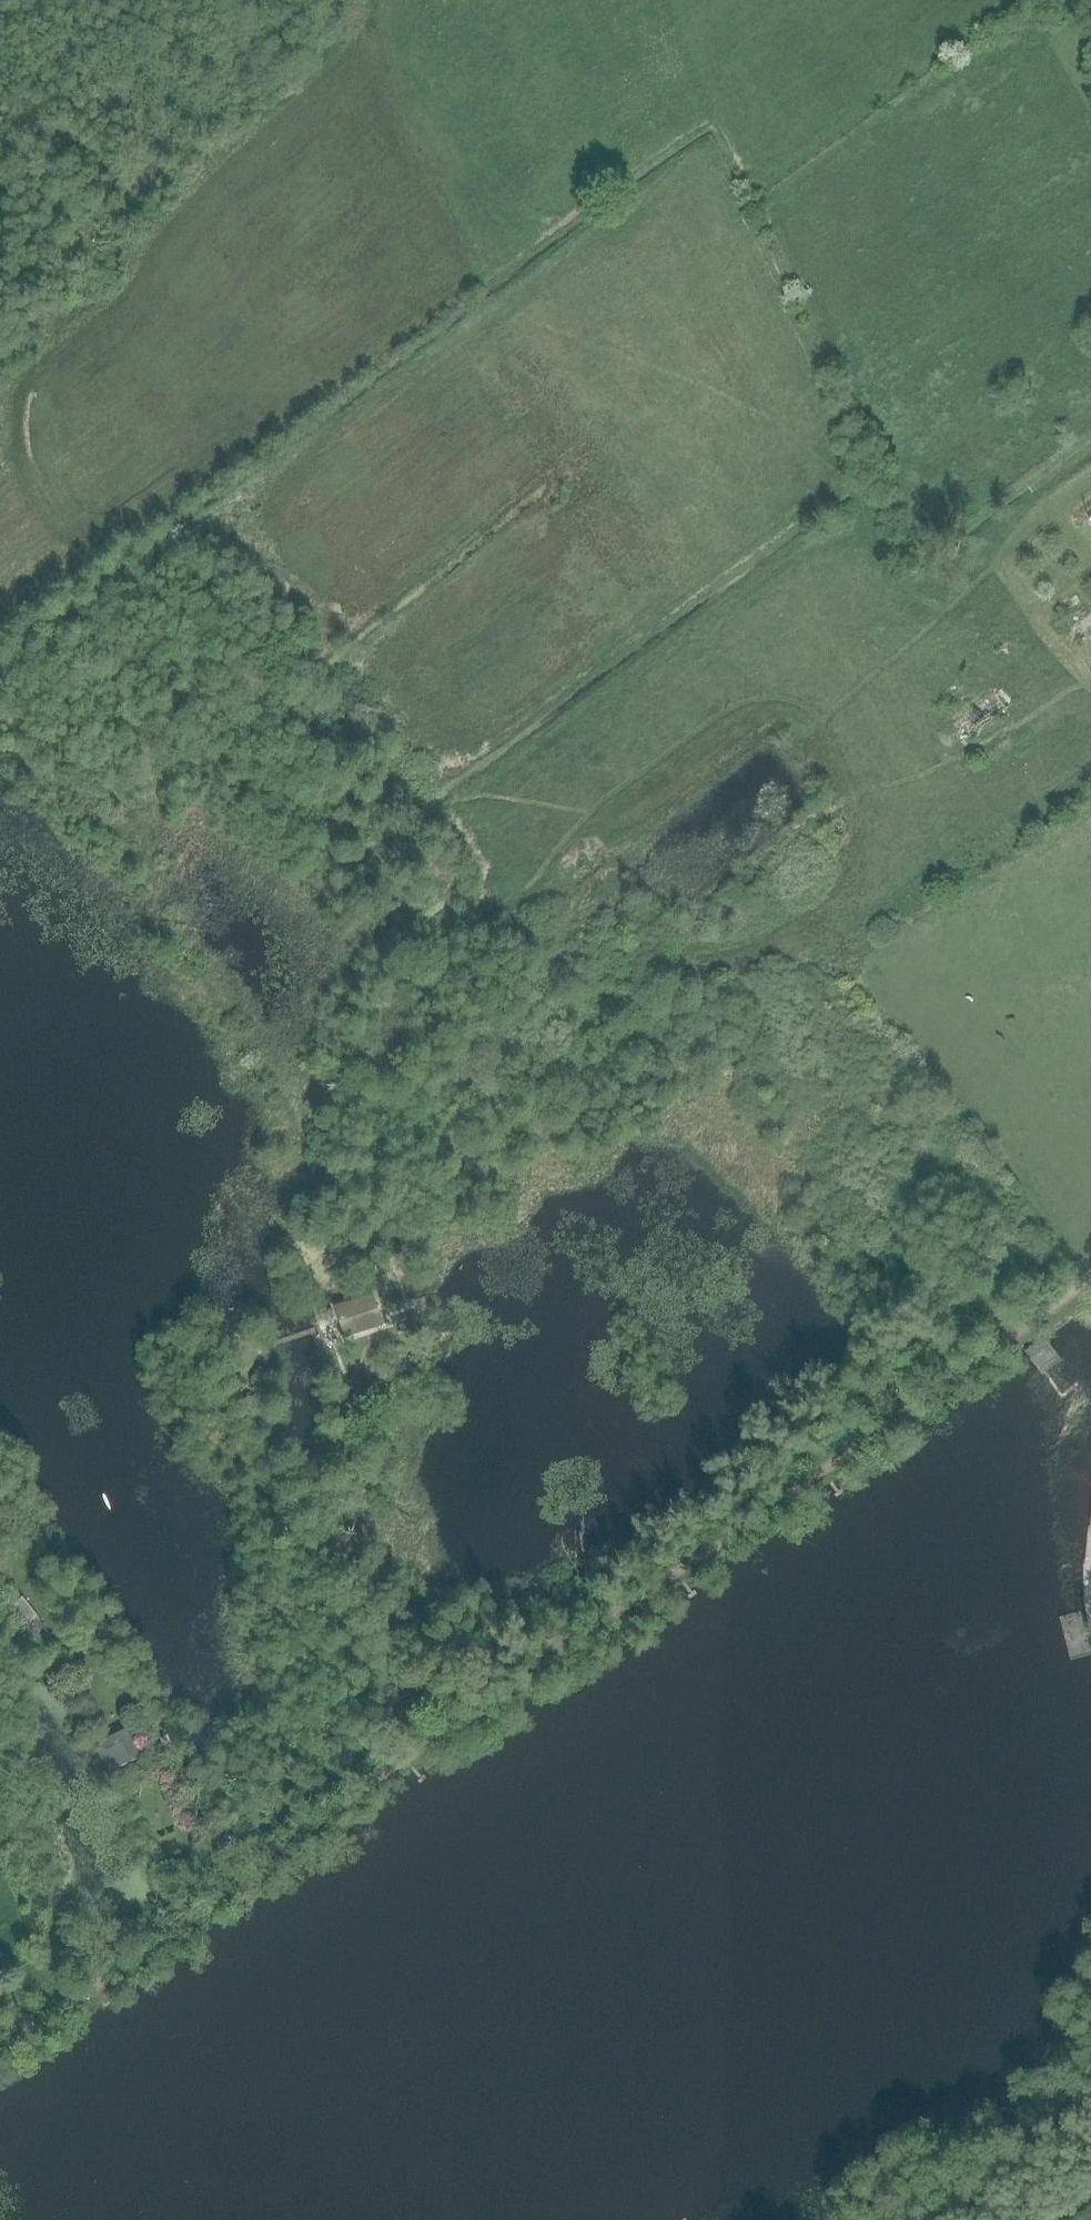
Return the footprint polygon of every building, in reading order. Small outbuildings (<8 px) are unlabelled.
[(373,1298),(339,1308),(347,1334),(381,1324),(373,1298)] [(257,1396),(242,1400),(246,1414),(260,1409),(257,1396)] [(28,1593),(13,1603),(26,1623),(41,1613),(28,1593)] [(28,1629),(39,1645),(50,1637),(38,1621),(28,1629)] [(125,1730),(94,1744),(108,1773),(138,1760),(125,1730)] [(175,1747),(168,1735),(160,1739),(166,1751),(175,1747)]
